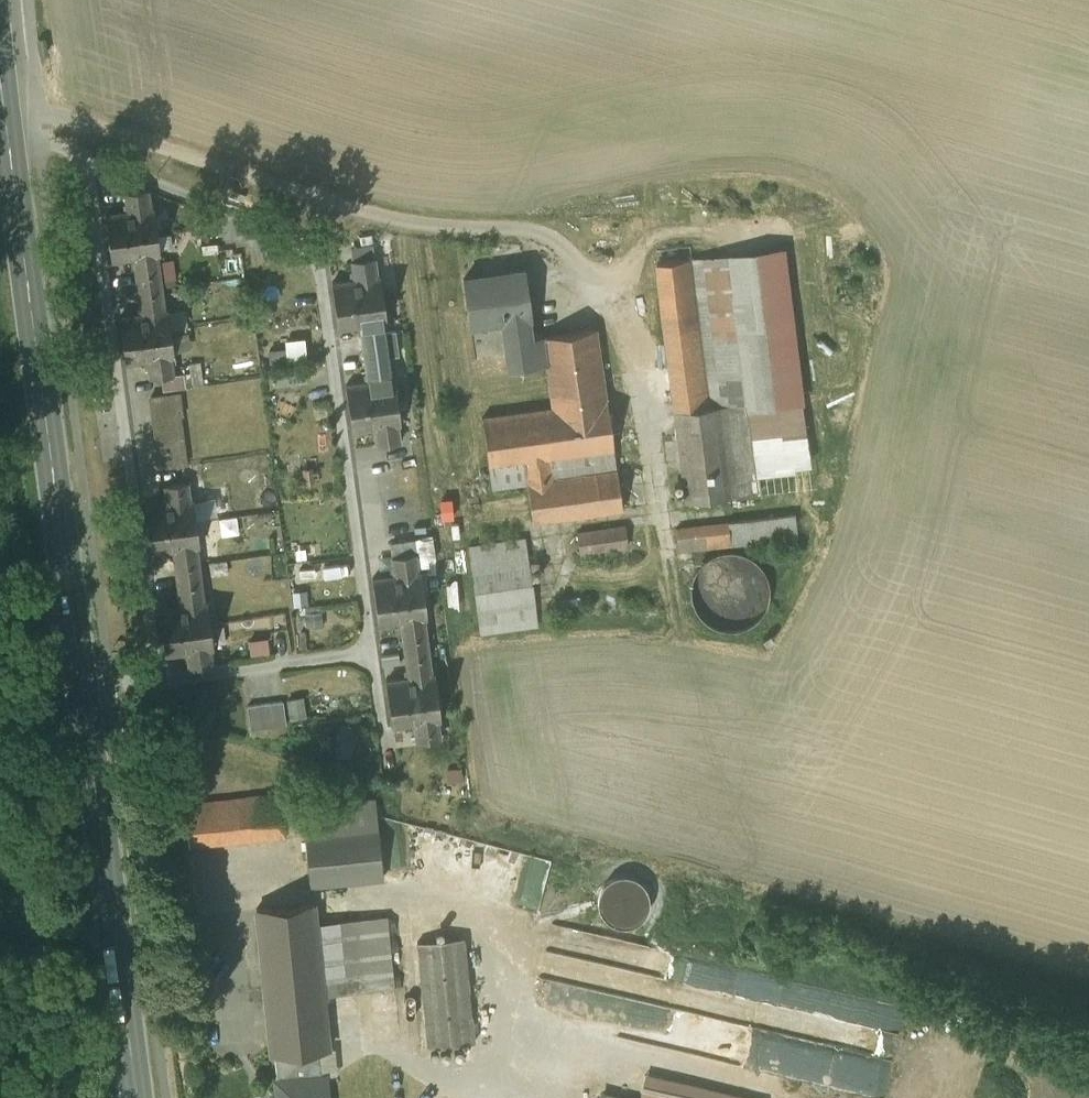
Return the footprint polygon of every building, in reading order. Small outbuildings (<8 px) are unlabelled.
[(164,309),(157,252),(160,252),(154,207),(151,207),(148,188),(125,191),(128,210),(106,213),(112,258),(134,255),(142,312),(119,315),(126,360),(148,358),(151,376),(173,373),(171,354),(174,354),(168,309),(164,309)] [(782,248),(692,259),(711,406),(745,402),(746,408),(801,402),(782,248)] [(381,274),(377,275),(375,256),(352,259),(354,278),(332,281),(338,326),(360,323),(368,380),(346,383),(352,428),(374,426),(377,444),(400,441),(397,422),(401,422),(395,376),(391,377),(383,320),(387,320),(381,274)] [(745,402),(711,406),(692,259),(656,263),(687,501),(757,493),(746,408),(745,402)] [(525,269),(463,278),(470,324),(504,319),(510,366),(546,360),(543,337),(530,338),(527,315),(531,315),(525,269)] [(596,328),(543,335),(543,336),(546,360),(553,407),(482,417),(489,465),(525,460),(528,482),(527,482),(533,521),(570,515),(623,508),(607,399),(606,399),(596,328)] [(303,334),(282,336),(284,358),(304,356),(303,334)] [(179,391),(151,395),(160,466),(186,462),(180,413),(182,413),(179,391)] [(204,601),(196,544),(200,544),(193,498),(190,499),(188,480),(165,483),(167,502),(145,505),(151,550),(174,547),(181,604),(159,607),(165,652),(188,649),(190,668),(213,665),(210,646),(214,646),(207,600),(204,601)] [(778,517),(676,529),(679,551),(780,539),(778,517)] [(625,526),(577,532),(580,552),(628,545),(625,526)] [(526,538),(469,546),(480,626),(537,617),(526,538)] [(767,602),(770,587),(767,571),(758,559),(745,550),(729,547),(714,551),(701,560),(693,573),(690,588),(694,604),(703,616),(716,625),(731,628),(746,624),(759,615),(767,602)] [(415,552),(392,555),(395,574),(372,577),(379,622),(401,619),(409,676),(386,679),(392,724),(415,721),(417,740),(440,737),(437,718),(441,718),(435,672),(431,673),(424,616),(427,616),(421,570),(418,571),(415,552)] [(321,624),(321,601),(298,601),(298,624),(321,624)] [(249,654),(268,651),(266,634),(247,637),(249,654)] [(283,700),(248,704),(251,727),(286,722),(283,700)] [(463,789),(462,766),(447,767),(448,790),(463,789)] [(282,794),(185,804),(189,843),(286,833),(282,794)] [(376,799),(304,805),(311,885),(384,878),(383,873),(380,845),(376,799)] [(552,860),(451,830),(437,880),(538,909),(552,860)] [(649,911),(651,901),(649,891),(643,883),(634,877),(624,875),(614,877),(605,883),(600,892),(598,902),(600,912),(606,921),(615,926),(625,928),(635,926),(643,920),(649,911)] [(314,903),(257,909),(272,1054),(275,1054),(318,1050),(329,1048),(314,903)] [(464,938),(418,942),(429,1048),(475,1043),(464,938)] [(899,1055),(899,1029),(852,1029),(852,1055),(899,1055)] [(745,1065),(863,1088),(864,1080),(836,1075),(842,1047),(752,1030),(745,1065)] [(275,1054),(277,1080),(276,1080),(278,1097),(327,1097),(325,1075),(320,1076),(318,1050),(275,1054)]
